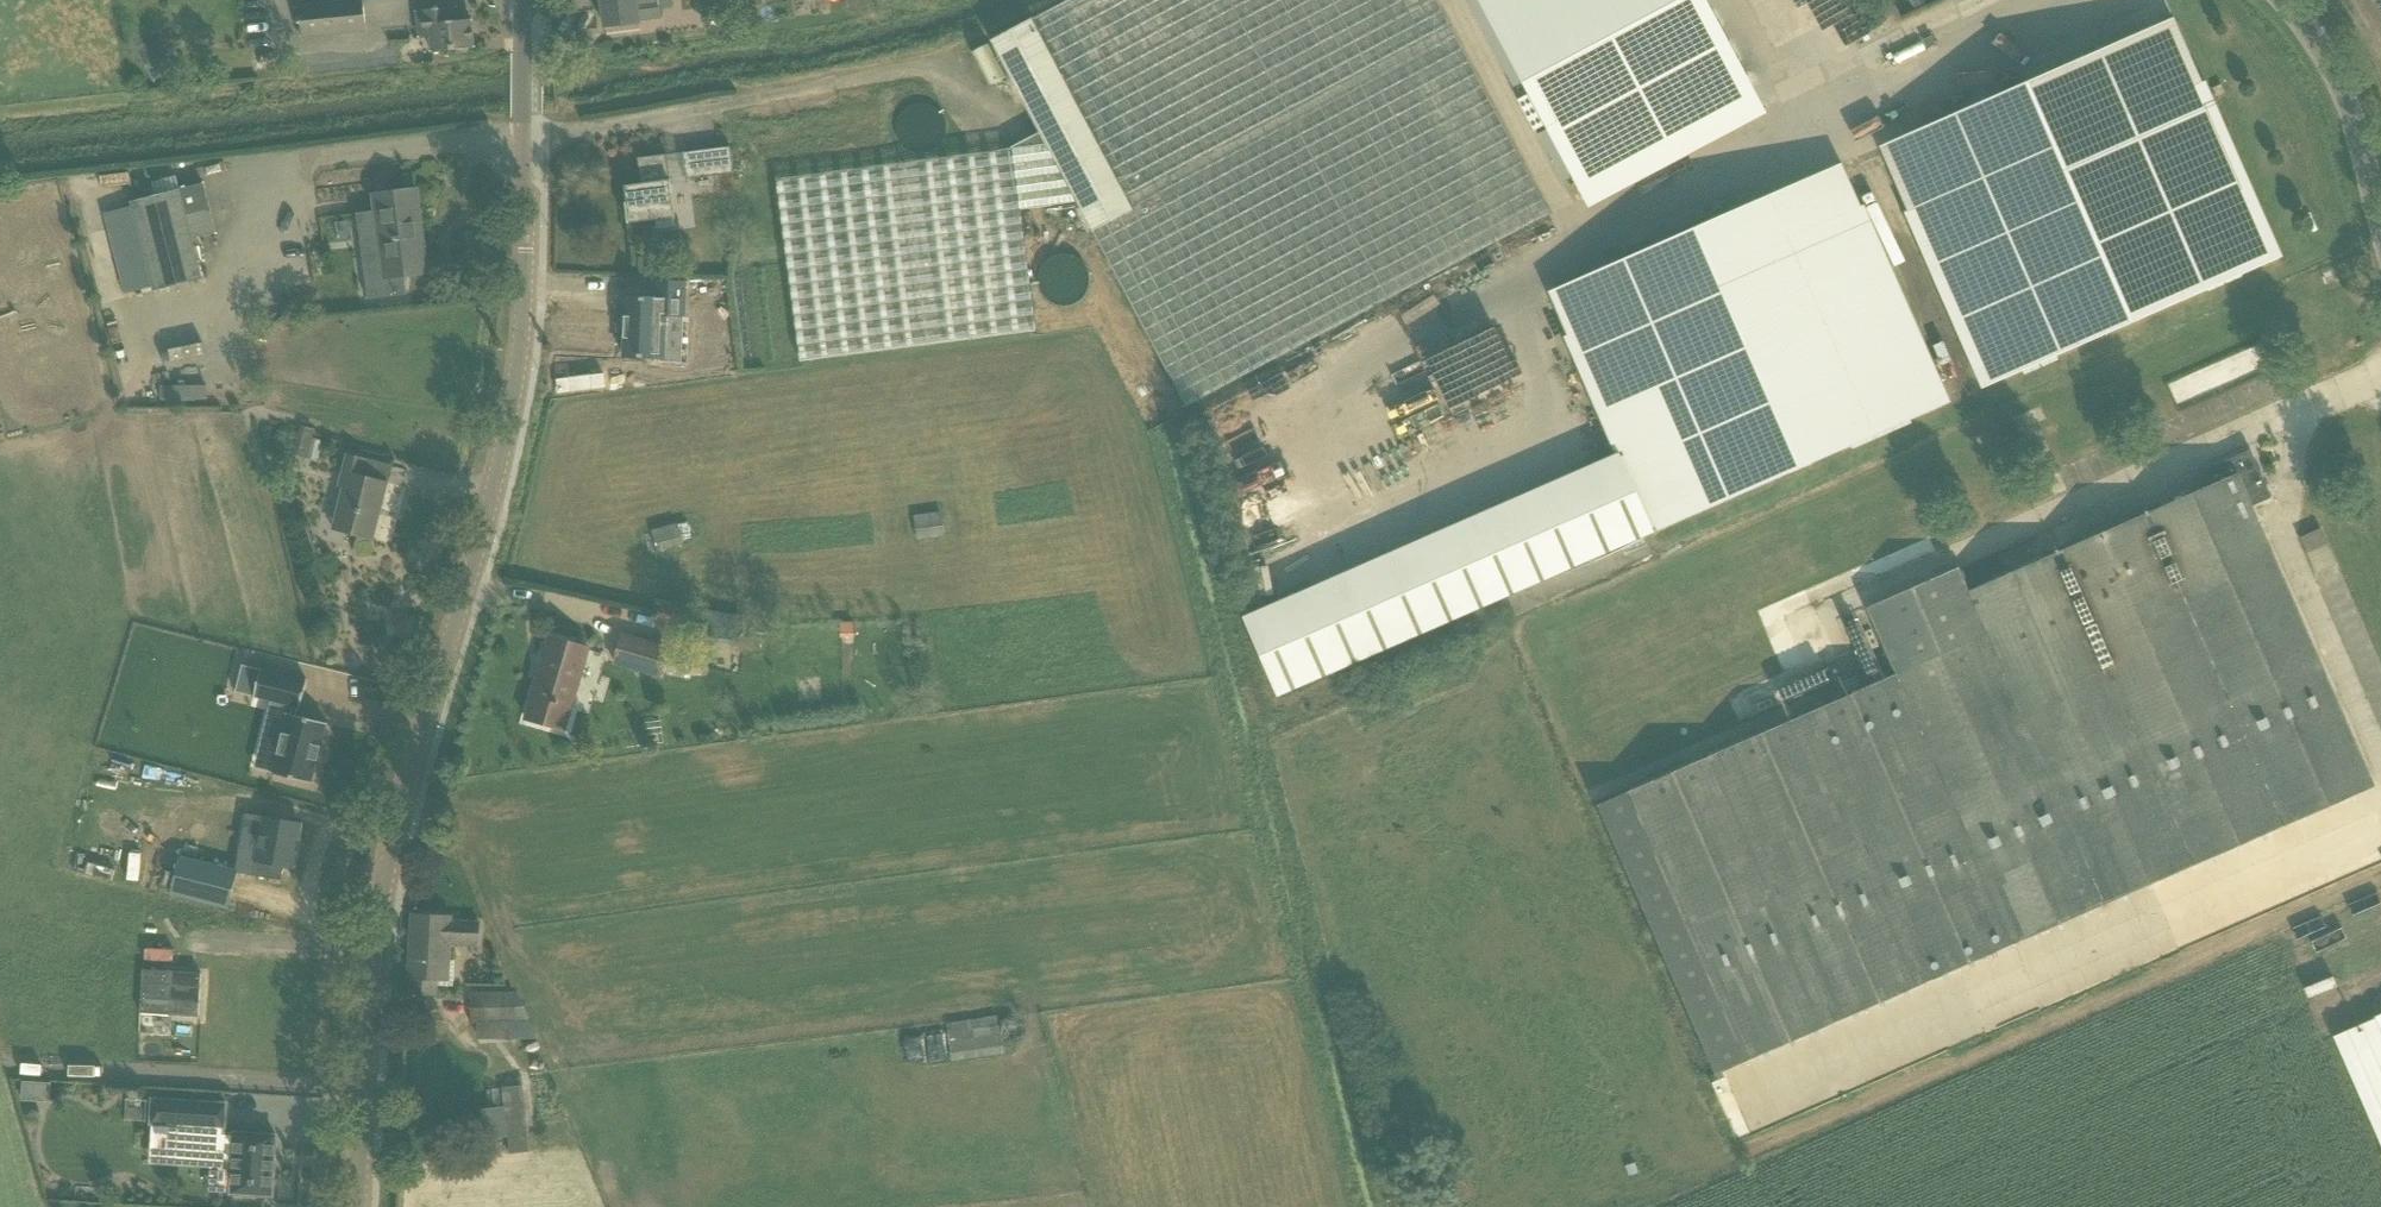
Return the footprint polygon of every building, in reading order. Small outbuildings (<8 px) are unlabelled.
[(368,31),(364,0),(362,0),(300,6),(303,37),(368,31)] [(606,27),(639,23),(638,21),(660,18),(659,0),(644,0),(636,1),(636,0),(602,0),(606,27)] [(704,22),(731,19),(729,0),(701,0),(704,22)] [(1547,210),(1435,0),(1065,0),(990,40),(1039,132),(1010,147),(1011,147),(777,179),(801,361),(1035,329),(1020,209),(1076,201),(1185,403),(1547,210)] [(1571,178),(1749,85),(1705,0),(1478,0),(1571,178)] [(1846,0),(1817,0),(1825,20),(1842,13),(1845,21),(1853,17),(1846,0)] [(458,21),(456,7),(417,11),(420,38),(431,37),(433,52),(456,50),(461,53),(466,53),(469,48),(475,48),(472,19),(458,21)] [(161,58),(153,40),(138,47),(146,65),(161,58)] [(2201,83),(1908,212),(1985,387),(2278,259),(2201,83)] [(735,173),(732,147),(684,153),(687,179),(735,173)] [(668,155),(638,158),(641,184),(625,186),(630,224),(656,221),(657,230),(676,228),(675,219),(676,218),(668,155)] [(133,200),(145,247),(115,255),(124,294),(155,286),(156,290),(203,278),(193,238),(217,232),(211,208),(204,183),(181,188),(133,200)] [(407,294),(404,276),(428,273),(417,189),(374,195),(377,211),(357,213),(368,299),(407,294)] [(1568,335),(1620,453),(1655,532),(1947,404),(1861,207),(1568,335)] [(655,299),(620,297),(619,318),(626,318),(625,357),(666,359),(668,316),(685,316),(686,283),(656,282),(655,299)] [(1465,404),(1534,373),(1510,320),(1441,351),(1465,404)] [(2192,372),(2167,383),(2178,405),(2202,394),(2192,372)] [(208,398),(207,383),(162,384),(162,399),(208,398)] [(2019,432),(2013,419),(1994,427),(2000,440),(2019,432)] [(294,456),(309,459),(314,438),(316,430),(301,426),(294,456)] [(1715,1072),(2374,786),(2252,506),(2271,498),(2266,485),(2262,486),(2259,479),(2263,478),(2250,450),(2208,467),(2215,482),(1969,591),(1959,568),(1867,608),(1896,675),(1598,805),(1715,1072)] [(333,529),(374,539),(388,483),(362,476),(366,459),(347,455),(339,486),(343,487),(333,529)] [(946,536),(942,511),(914,515),(917,540),(946,536)] [(678,523),(677,524),(654,530),(652,531),(658,552),(684,545),(678,523)] [(2325,527),(2301,534),(2313,571),(2337,564),(2325,527)] [(623,633),(615,663),(661,677),(663,671),(681,676),(678,684),(697,689),(699,681),(716,686),(721,668),(671,653),(673,647),(623,633)] [(566,731),(590,649),(550,637),(526,719),(566,731)] [(255,697),(262,670),(243,665),(236,692),(255,697)] [(1845,695),(1833,669),(1784,691),(1797,718),(1845,695)] [(284,776),(323,786),(338,726),(308,718),(310,711),(312,711),(319,684),(273,672),(266,699),(290,705),(285,726),(296,729),(284,776)] [(280,858),(294,861),(305,818),(268,808),(258,850),(244,846),(240,862),(277,872),(280,858)] [(172,894),(227,908),(237,872),(182,858),(172,894)] [(453,916),(413,914),(410,978),(411,978),(410,994),(438,995),(438,986),(453,987),(455,961),(451,960),(453,916)] [(479,1037),(510,1037),(510,991),(471,991),(471,1020),(479,1020),(479,1037)] [(951,1061),(1004,1053),(999,1016),(946,1024),(951,1061)] [(2375,1018),(2334,1036),(2380,1144),(2380,1030),(2375,1018)] [(1731,1091),(1725,1077),(1712,1083),(1718,1097),(1731,1091)] [(51,1103),(52,1083),(23,1081),(21,1101),(51,1103)] [(523,1084),(503,1086),(507,1123),(509,1122),(513,1152),(531,1149),(523,1084)] [(278,1134),(227,1131),(229,1102),(152,1097),(150,1126),(177,1127),(175,1159),(231,1163),(229,1193),(229,1196),(274,1199),(278,1134)]
